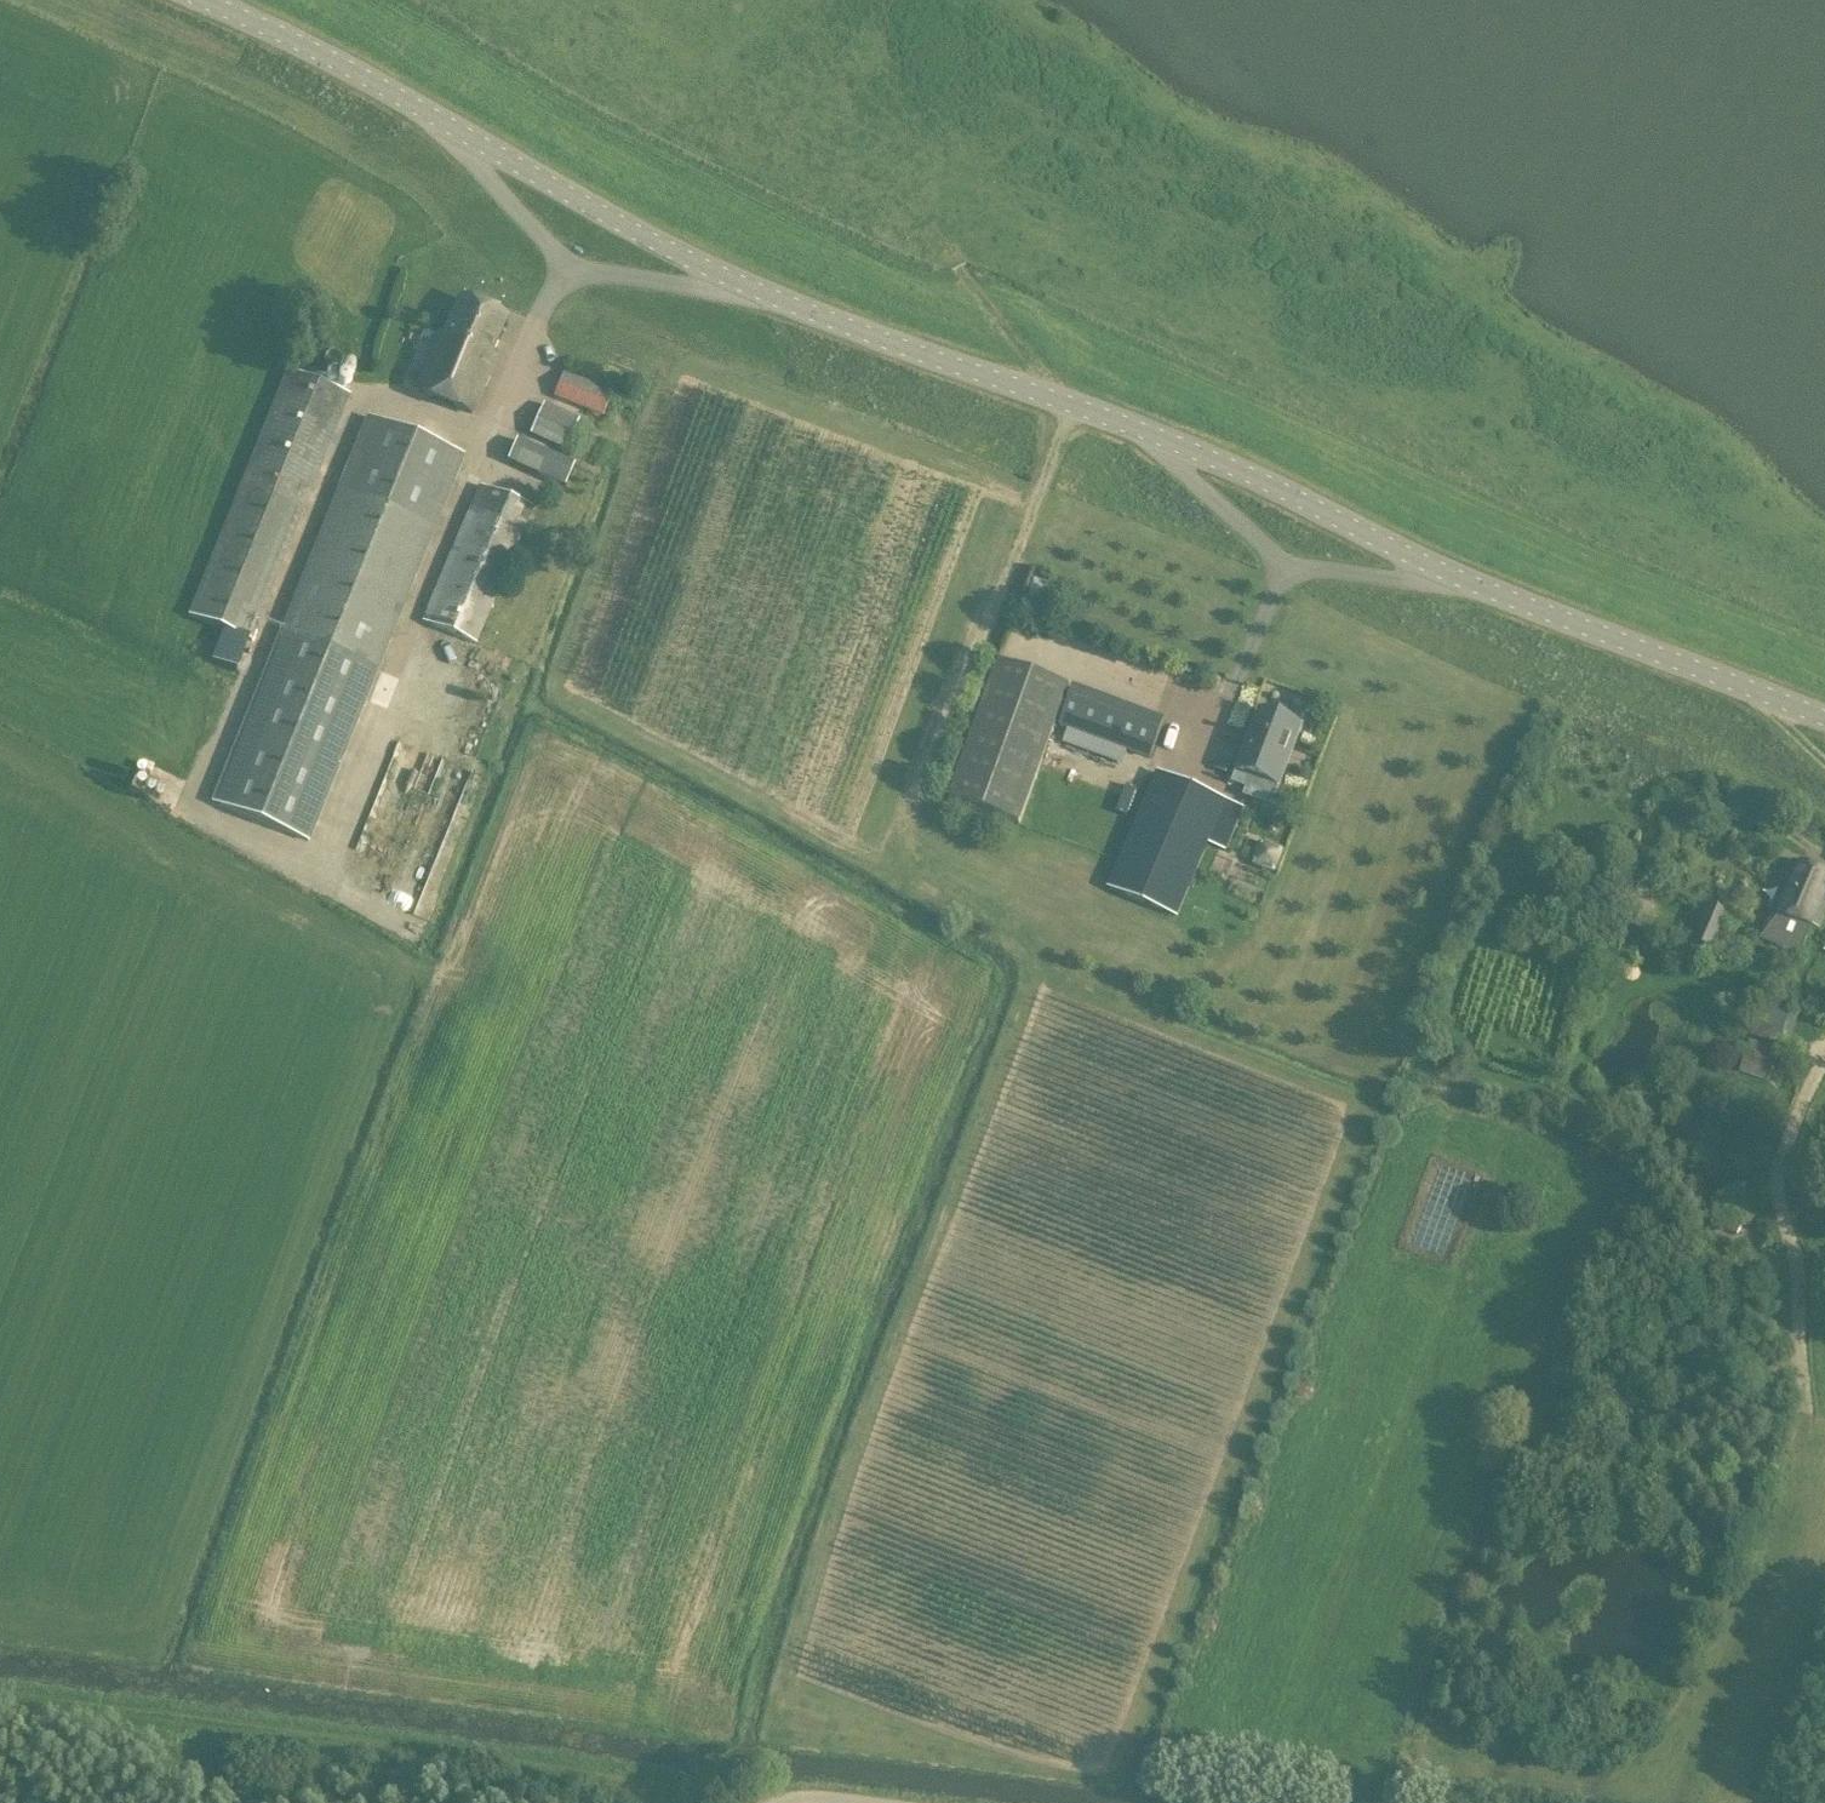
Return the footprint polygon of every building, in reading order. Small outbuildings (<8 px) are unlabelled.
[(443,337),(438,335),(415,391),(472,415),(496,358),(492,357),(507,320),(459,300),(443,337)] [(602,419),(614,389),(565,370),(552,399),(602,419)] [(286,372),(240,489),(188,618),(251,642),(349,397),(286,372)] [(566,451),(579,420),(543,403),(529,435),(566,451)] [(438,449),(368,420),(283,633),(215,804),(309,842),(463,458),(438,449)] [(574,465),(518,440),(508,463),(565,487),(574,465)] [(478,486),(473,499),(421,622),(476,645),(528,522),(534,508),(478,486)] [(997,662),(948,799),(1021,826),(1070,688),(997,662)] [(1164,721),(1078,689),(1064,728),(1150,760),(1164,721)] [(1259,713),(1237,769),(1276,784),(1298,726),(1259,713)] [(1244,811),(1245,809),(1227,802),(1228,801),(1157,771),(1108,889),(1177,919),(1178,918),(1217,825),(1235,833),(1244,811)] [(1276,871),(1284,850),(1263,842),(1255,863),(1276,871)] [(1759,940),(1800,956),(1811,927),(1815,929),(1820,930),(1824,918),(1824,877),(1791,863),(1769,913),(1759,940)] [(1706,905),(1690,943),(1716,954),(1731,915),(1706,905)] [(1757,1038),(1792,1050),(1804,1014),(1768,1002),(1757,1038)] [(1736,1235),(1757,1220),(1757,1196),(1734,1188),(1714,1202),(1712,1229),(1736,1235)]
